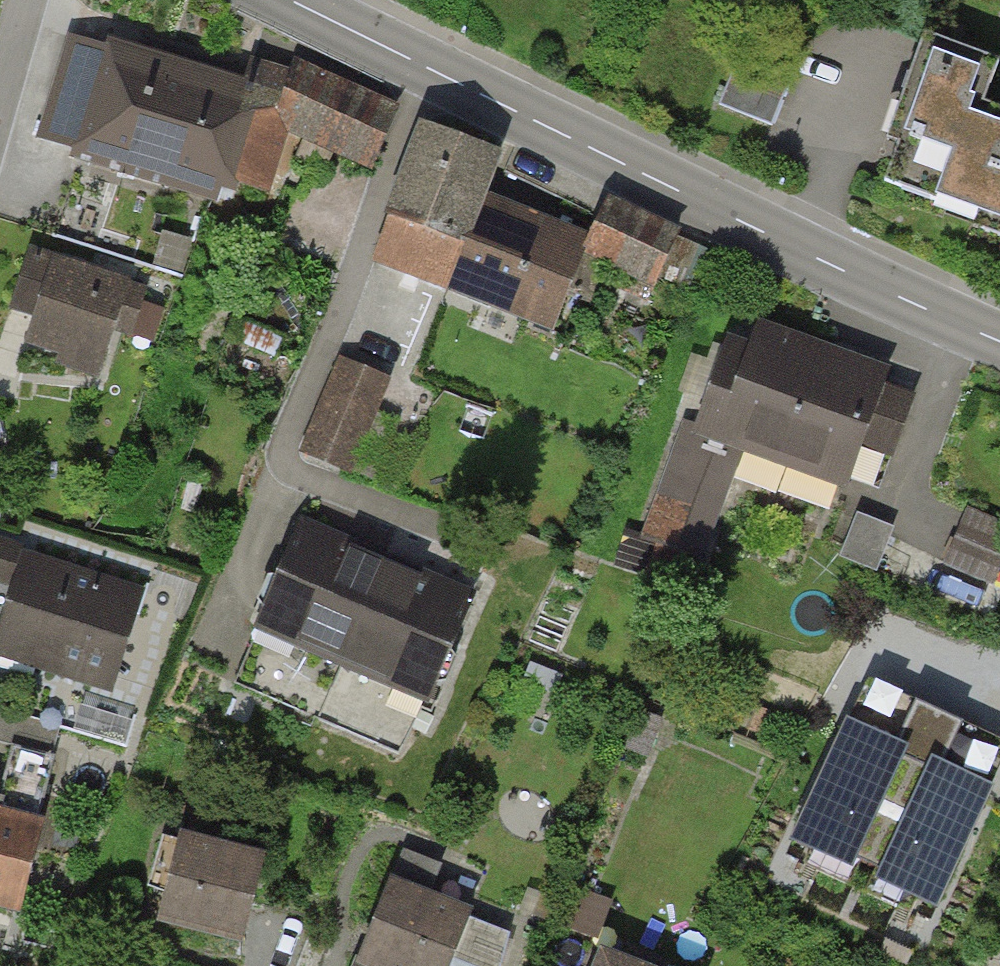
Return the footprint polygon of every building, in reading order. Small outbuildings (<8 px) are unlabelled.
[(983,105),(999,59),(923,33),(898,105),(910,109),(884,182),(992,220),(988,230),(999,235),(999,111),(983,105)] [(69,48),(38,144),(158,183),(193,77),(132,57),(128,67),(69,48)] [(719,104),(773,125),(794,72),(740,51),(719,104)] [(245,94),(217,182),(261,196),(282,133),(317,148),(364,168),(391,107),(295,66),(289,79),(254,68),(245,94)] [(193,77),(158,183),(211,200),(217,182),(245,94),(193,77)] [(399,167),(474,195),(496,137),(422,109),(399,167)] [(364,259),(445,290),(481,198),(474,195),(399,167),(364,259)] [(549,224),(481,198),(445,290),(513,316),(549,224)] [(578,263),(637,291),(642,282),(667,228),(608,200),(578,263)] [(585,238),(549,224),(513,316),(550,330),(585,238)] [(29,352),(103,375),(117,332),(154,343),(164,313),(141,306),(145,293),(31,258),(13,316),(38,323),(29,352)] [(796,352),(716,321),(673,432),(681,435),(640,539),(694,560),(734,456),(752,463),(796,352)] [(910,396),(796,352),(752,463),(832,493),(851,444),(886,458),(910,396)] [(336,363),(297,457),(346,478),(386,384),(336,363)] [(967,508),(944,560),(992,582),(999,565),(999,523),(967,508)] [(893,528),(864,517),(848,559),(877,570),(893,528)] [(300,541),(261,635),(343,669),(382,574),(300,541)] [(109,699),(140,608),(66,583),(68,576),(0,553),(0,594),(20,601),(0,660),(0,662),(109,699)] [(382,574),(343,669),(428,703),(467,609),(382,574)] [(8,908),(58,724),(0,709),(0,742),(3,743),(0,753),(0,906),(8,908)] [(978,790),(853,733),(806,837),(930,894),(978,790)] [(264,844),(187,822),(163,909),(240,930),(264,844)] [(391,862),(348,965),(425,965),(456,888),(391,862)] [(588,953),(583,965),(625,965),(588,953)]
